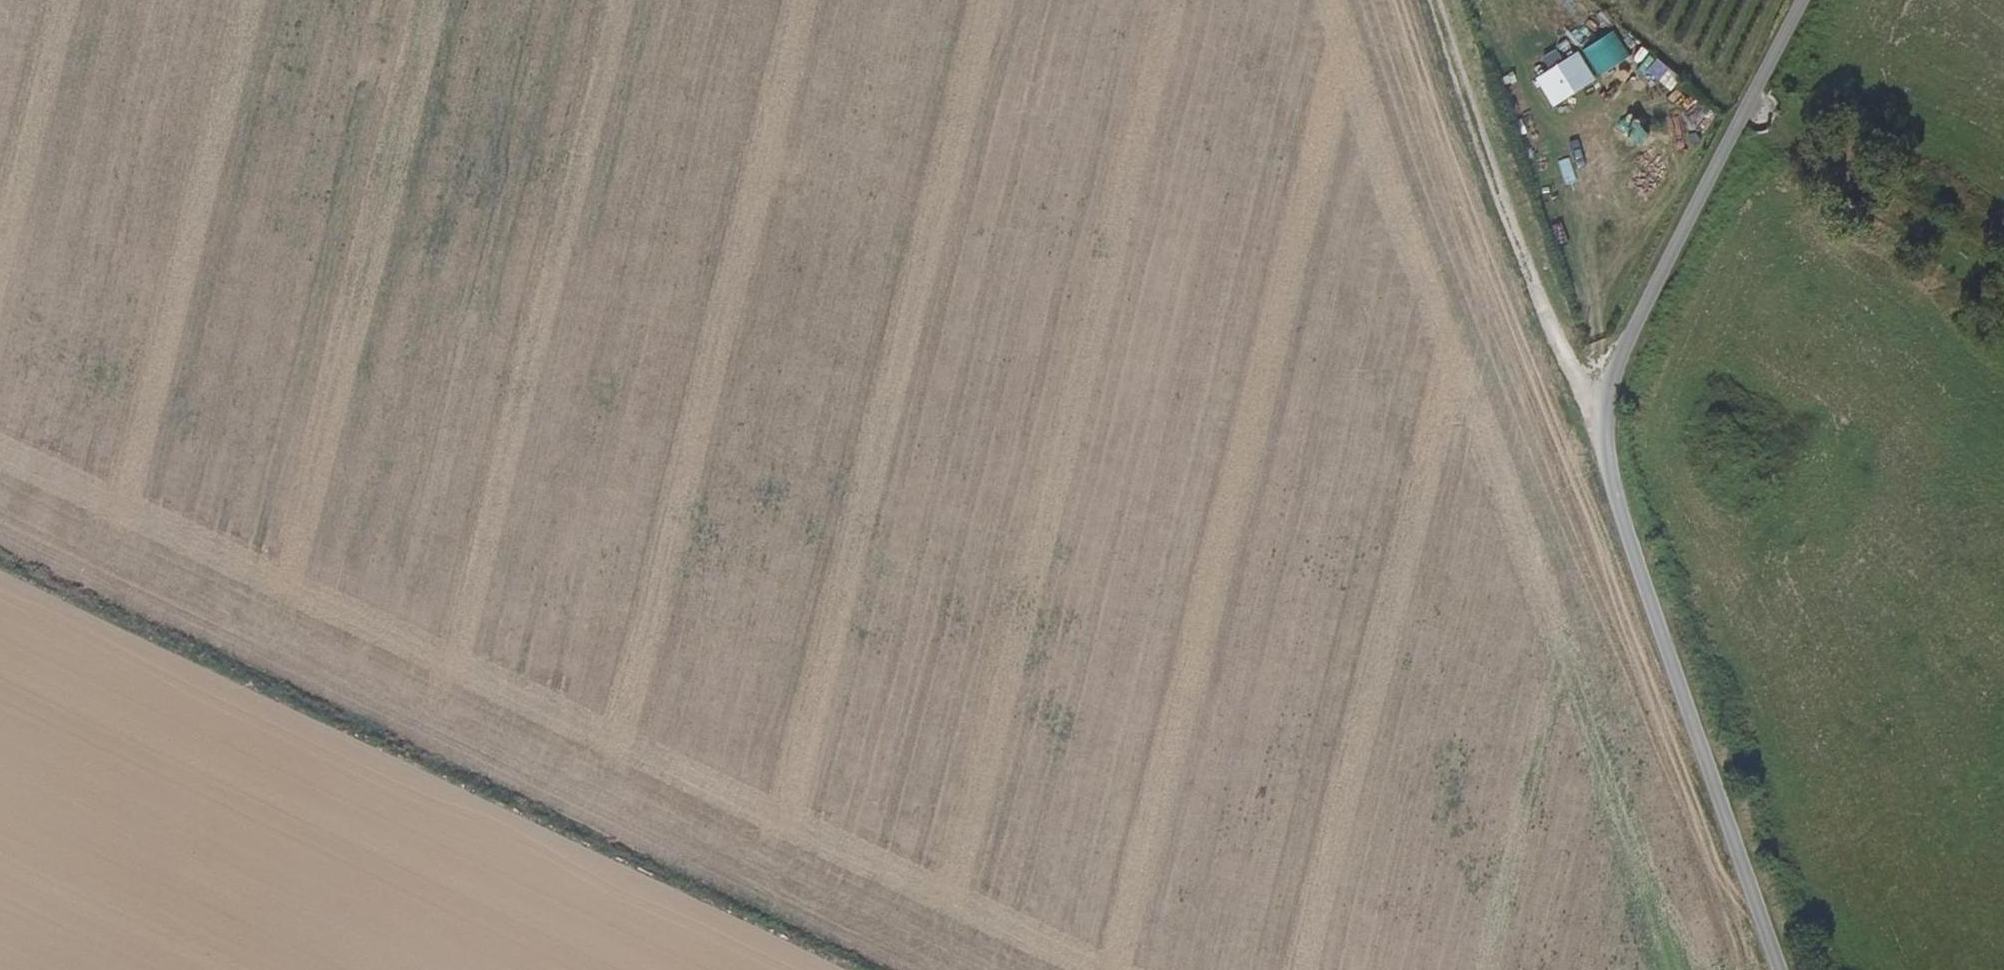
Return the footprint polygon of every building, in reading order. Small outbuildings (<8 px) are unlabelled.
[(1548,106),(1609,78),(1595,49),(1535,76),(1548,106)] [(1672,90),(1679,79),(1655,63),(1648,74),(1672,90)]
